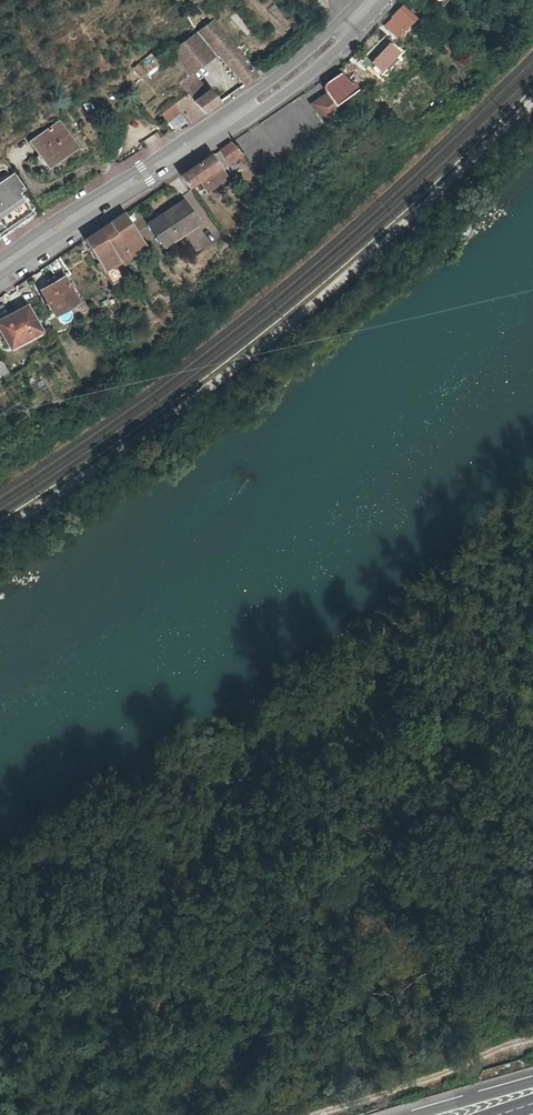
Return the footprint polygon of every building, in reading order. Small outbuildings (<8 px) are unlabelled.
[(235,11),(223,23),(241,42),(253,30),(235,11)] [(382,28),(395,42),(411,26),(398,12),(382,28)] [(211,19),(196,32),(205,40),(210,44),(213,47),(218,53),(244,85),(256,76),(235,50),(236,49),(223,34),(211,19)] [(183,70),(190,75),(218,53),(213,47),(210,44),(205,40),(196,32),(170,55),(183,70)] [(396,52),(388,44),(371,62),(379,70),(396,52)] [(162,62),(154,52),(134,69),(141,78),(162,62)] [(327,81),(325,82),(324,83),(323,86),(323,88),(324,90),(324,91),(335,106),(356,90),(339,72),(327,81)] [(194,101),(210,90),(190,75),(179,83),(188,93),(194,101)] [(194,101),(188,93),(175,103),(179,112),(189,126),(220,103),(210,90),(194,101)] [(174,113),(179,112),(175,103),(161,114),(164,117),(174,113)] [(167,121),(164,117),(161,117),(169,128),(175,131),(189,126),(179,112),(167,121)] [(174,113),(164,117),(167,121),(179,112),(174,113)] [(77,147),(59,123),(31,142),(48,167),(77,147)] [(230,163),(239,158),(243,163),(246,160),(243,156),(243,155),(233,142),(221,150),(230,163)] [(220,168),(212,156),(182,176),(190,188),(201,180),(220,168)] [(206,187),(225,175),(220,168),(201,180),(206,187)] [(14,175),(0,184),(0,234),(32,212),(18,191),(23,188),(14,175)] [(228,179),(225,175),(206,187),(208,192),(228,179)] [(185,201),(157,220),(172,242),(200,224),(185,201)] [(114,286),(124,279),(115,265),(137,252),(138,254),(142,252),(140,250),(146,246),(125,214),(85,241),(114,286)] [(172,242),(157,220),(150,225),(165,247),(172,242)] [(75,302),(63,279),(40,291),(53,314),(75,302)] [(13,308),(15,312),(0,320),(0,332),(9,347),(39,331),(23,303),(13,308)] [(15,312),(13,308),(0,316),(0,320),(15,312)]
